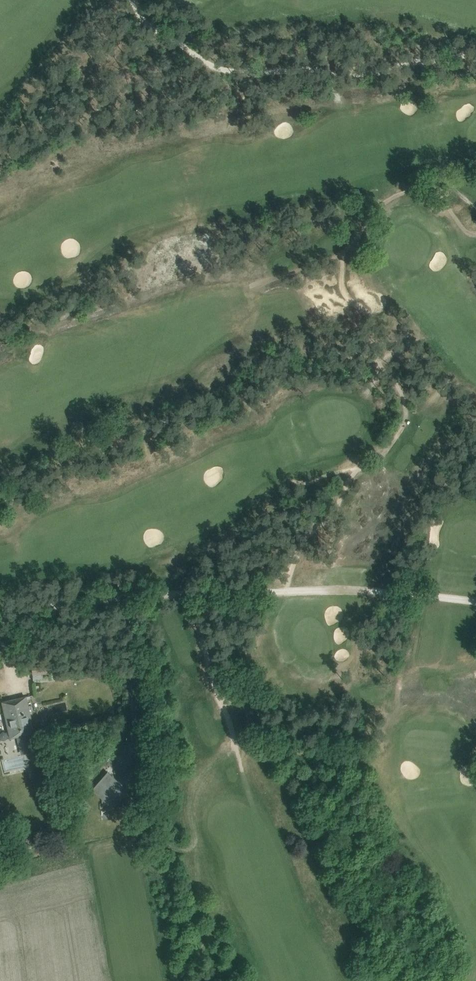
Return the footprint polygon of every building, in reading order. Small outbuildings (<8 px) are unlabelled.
[(32,666),(33,681),(44,680),(43,674),(51,673),(50,664),(32,666)] [(3,706),(5,716),(11,739),(34,733),(28,707),(26,697),(17,699),(17,703),(3,706)] [(133,769),(142,777),(147,771),(139,763),(133,769)] [(101,798),(103,796),(113,805),(130,786),(132,787),(122,777),(117,782),(114,780),(115,779),(108,772),(92,790),(101,798)] [(93,782),(88,778),(81,786),(85,791),(93,782)]
